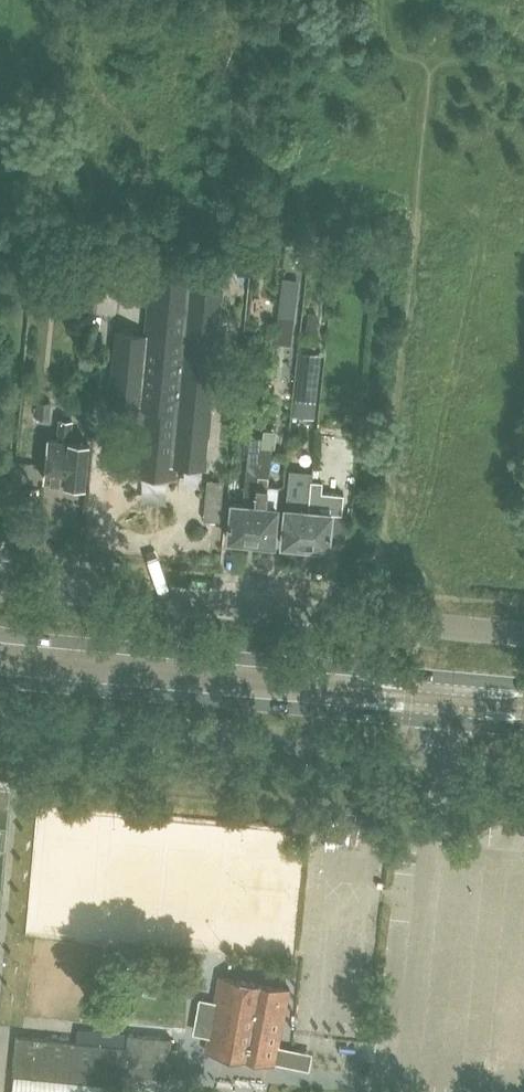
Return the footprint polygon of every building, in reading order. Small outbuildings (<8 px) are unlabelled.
[(135,264),(135,251),(119,250),(118,263),(135,264)] [(141,427),(136,472),(175,476),(176,464),(206,467),(221,287),(192,285),(194,265),(154,261),(153,270),(150,270),(150,271),(151,271),(148,304),(147,303),(147,305),(151,305),(149,325),(153,326),(152,334),(116,331),(109,405),(126,406),(124,425),(141,427)] [(298,291),(281,289),(278,316),(295,318),(298,291)] [(319,312),(308,311),(306,333),(317,333),(319,312)] [(51,402),(39,401),(37,417),(49,418),(51,402)] [(89,442),(71,440),(73,419),(60,418),(58,438),(49,437),(45,479),(65,481),(65,482),(85,484),(89,442)] [(251,541),(261,445),(262,435),(250,434),(243,502),(232,501),(228,539),(232,539),(232,541),(242,542),(242,540),(251,541)] [(272,446),(261,445),(251,541),(261,542),(261,544),(270,545),(271,543),(274,543),(277,505),(266,504),(272,446)] [(305,545),(311,479),(299,478),(298,493),(288,492),(283,544),(285,544),(285,546),(296,547),(296,545),(305,545)] [(329,539),(345,540),(347,519),(331,517),(332,510),(320,509),(323,480),(311,479),(305,545),(314,546),(314,548),(324,549),(325,547),(328,547),(329,539)] [(220,520),(221,509),(205,507),(204,519),(220,520)] [(276,1063),(290,988),(289,987),(289,988),(220,975),(215,1003),(201,1000),(198,1018),(212,1020),(206,1050),(275,1062),(274,1063),(276,1063)] [(18,1035),(13,1076),(125,1087),(126,1074),(168,1078),(172,1037),(128,1033),(127,1046),(18,1035)] [(290,1063),(297,1065),(299,1052),(293,1050),(290,1063)]
